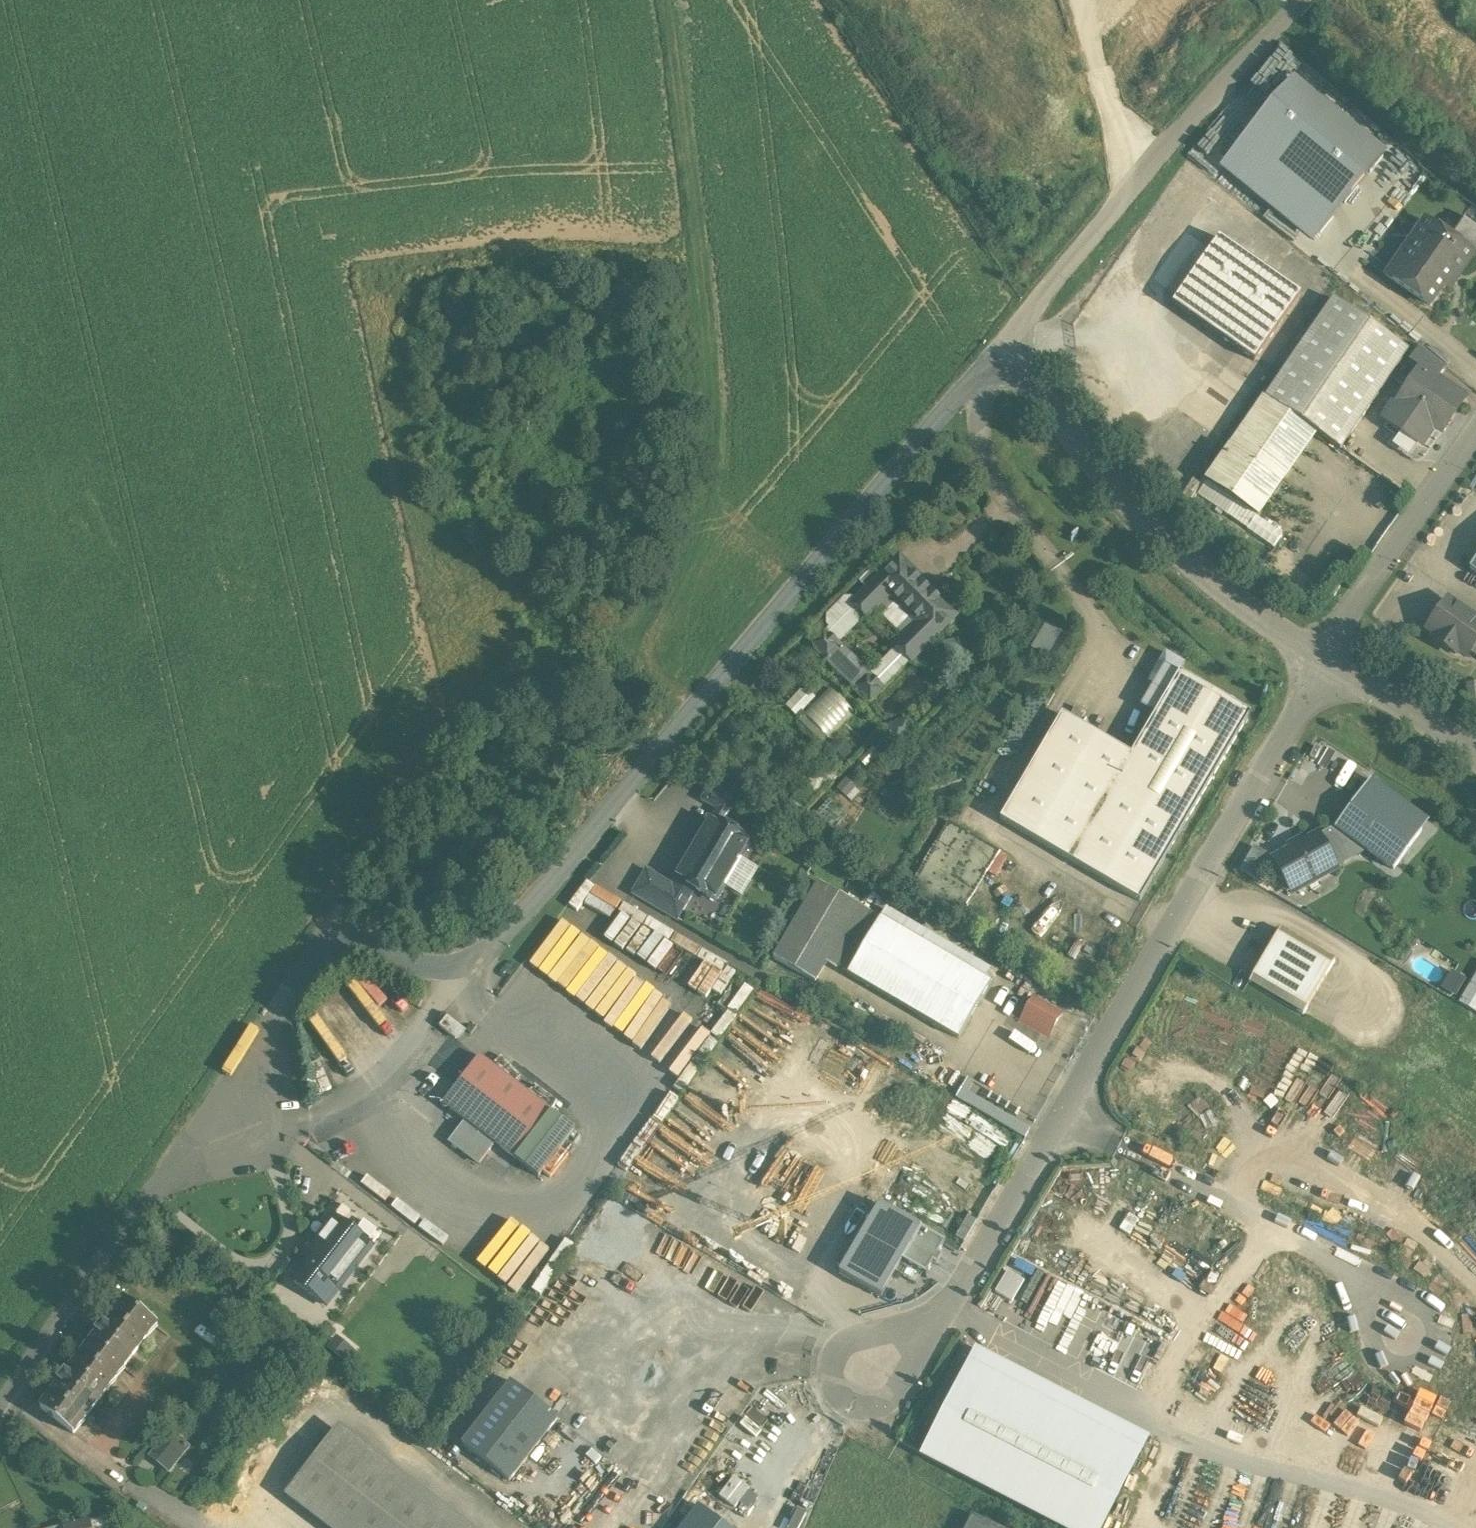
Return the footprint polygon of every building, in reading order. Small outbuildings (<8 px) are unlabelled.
[(1320,118),(1266,184),(1307,218),(1361,152),(1320,118)] [(1464,217),(1449,238),(1474,255),(1473,256),(1475,258),(1475,225),(1464,217)] [(1449,238),(1424,221),(1414,235),(1416,245),(1391,280),(1430,307),(1454,272),(1460,276),(1473,256),(1474,255),(1449,238)] [(1300,295),(1218,238),(1172,304),(1254,361),(1300,295)] [(1408,351),(1332,299),(1264,398),(1315,433),(1340,450),(1408,351)] [(1445,368),(1419,347),(1408,362),(1419,369),(1420,368),(1438,380),(1437,379),(1445,368)] [(1444,389),(1439,385),(1438,380),(1420,368),(1419,369),(1397,403),(1398,404),(1386,422),(1403,433),(1405,430),(1420,441),(1430,426),(1441,433),(1464,399),(1449,388),(1444,389)] [(1315,433),(1264,398),(1225,454),(1276,489),(1315,433)] [(1276,489),(1225,454),(1203,485),(1254,520),(1276,489)] [(896,585),(887,594),(888,595),(876,607),(906,638),(896,647),(911,661),(955,616),(910,571),(896,585)] [(855,604),(854,605),(865,616),(866,617),(876,607),(888,595),(887,594),(896,585),(885,574),(855,604)] [(1336,579),(1329,591),(1337,595),(1344,584),(1336,579)] [(852,600),(845,600),(828,617),(827,624),(831,627),(823,635),(834,646),(865,616),(854,605),(855,604),(852,600)] [(1447,601),(1427,630),(1436,635),(1433,639),(1455,655),(1458,651),(1467,657),(1470,653),(1475,643),(1475,621),(1447,601)] [(1034,647),(1051,656),(1065,629),(1048,620),(1034,647)] [(867,673),(842,648),(836,648),(834,646),(823,635),(814,645),(827,658),(828,663),(852,687),(857,688),(870,701),(879,691),(867,678),(867,673)] [(1131,756),(1061,715),(1000,821),(1139,903),(1250,715),(1179,673),(1131,756)] [(849,755),(834,741),(829,747),(844,761),(849,755)] [(828,762),(779,814),(790,825),(839,773),(828,762)] [(1428,822),(1370,780),(1363,790),(1421,832),(1428,822)] [(733,805),(707,790),(700,801),(716,810),(710,820),(721,826),(733,805)] [(1421,832),(1363,790),(1335,828),(1335,829),(1364,850),(1393,871),(1421,832)] [(721,826),(710,820),(676,879),(695,890),(714,901),(724,885),(740,895),(755,871),(738,861),(749,842),(721,826)] [(1364,850),(1335,829),(1318,839),(1333,867),(1364,850)] [(1317,837),(1302,845),(1300,843),(1288,850),(1289,852),(1274,861),(1276,864),(1274,865),(1288,890),(1290,889),(1291,892),(1334,869),(1333,867),(1318,839),(1317,837)] [(672,886),(646,870),(631,894),(677,921),(695,890),(676,879),(672,886)] [(775,958),(815,983),(859,908),(819,884),(775,958)] [(991,985),(880,919),(847,975),(958,1040),(991,985)] [(1335,962),(1280,930),(1248,983),(1303,1016),(1335,962)] [(684,1074),(714,1028),(569,931),(539,977),(684,1074)] [(1061,1014),(1032,999),(1021,1019),(1049,1035),(1061,1014)] [(551,1112),(479,1057),(442,1105),(514,1160),(551,1112)] [(381,1236),(344,1207),(316,1243),(323,1248),(294,1285),(323,1307),(351,1270),(353,1272),(381,1236)] [(840,1276),(881,1299),(902,1261),(919,1231),(879,1208),(840,1276)] [(919,1231),(902,1261),(926,1275),(943,1244),(919,1231)] [(183,1242),(174,1236),(171,1240),(179,1247),(183,1242)] [(124,1299),(83,1355),(115,1379),(157,1325),(124,1299)] [(224,1299),(210,1318),(222,1327),(236,1309),(224,1299)] [(73,1433),(115,1379),(83,1355),(41,1408),(73,1433)] [(1138,1453),(967,1366),(922,1455),(1065,1527),(1099,1527),(1138,1453)] [(557,1421),(508,1382),(460,1444),(511,1482),(557,1421)] [(331,1440),(445,1527),(474,1527),(341,1426),(331,1440)] [(169,1429),(148,1456),(169,1472),(190,1446),(169,1429)] [(1398,1438),(1388,1453),(1408,1465),(1417,1449),(1398,1438)] [(331,1440),(296,1485),(352,1527),(445,1527),(331,1440)] [(754,1492),(743,1487),(744,1485),(732,1479),(723,1496),(746,1507),(754,1492)] [(296,1485),(286,1497),(327,1527),(352,1527),(296,1485)] [(696,1512),(684,1527),(718,1527),(696,1512)] [(971,1517),(966,1527),(992,1527),(971,1517)] [(62,1526),(63,1527),(92,1527),(89,1519),(62,1526)]
